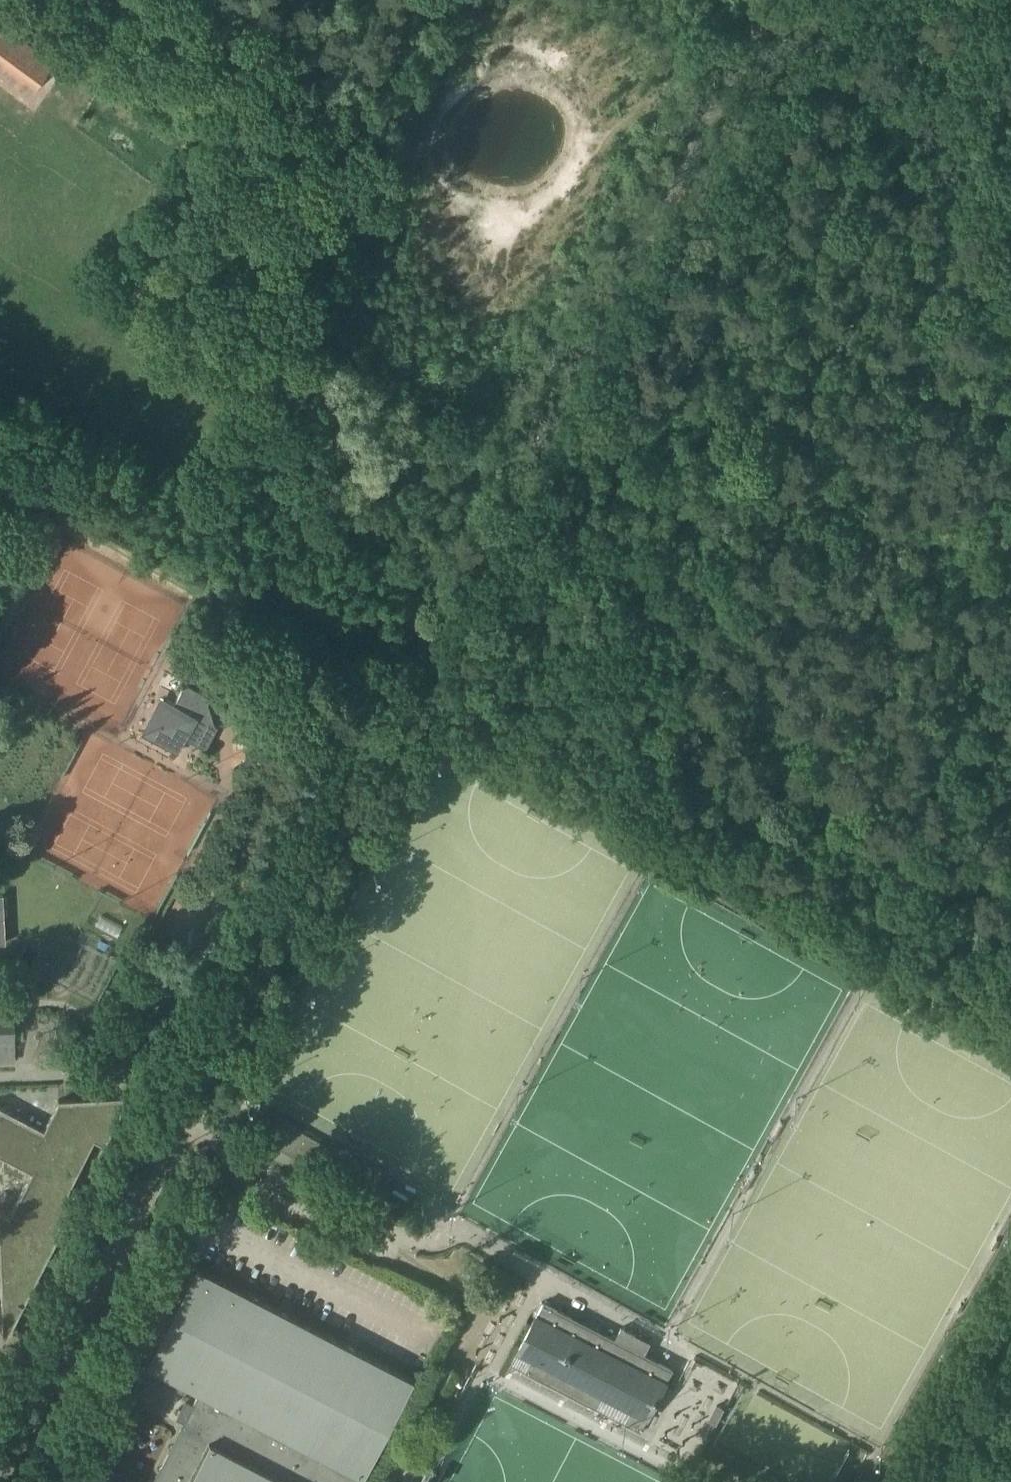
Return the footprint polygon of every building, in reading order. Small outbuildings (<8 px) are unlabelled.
[(32,91),(53,62),(0,22),(0,68),(32,91)] [(185,683),(175,703),(168,699),(148,737),(178,753),(185,738),(206,749),(218,726),(215,724),(207,698),(209,695),(185,683)] [(0,1007),(0,1060),(15,1059),(13,1006),(0,1007)] [(0,1207),(0,1256),(3,1337),(79,1193),(68,1188),(94,1139),(104,1145),(130,1097),(59,1100),(44,1128),(0,1105),(0,1153),(32,1170),(9,1212),(0,1207)] [(305,1173),(322,1142),(267,1111),(250,1143),(305,1173)] [(361,1476),(362,1476),(413,1378),(197,1265),(182,1292),(145,1363),(182,1383),(198,1391),(192,1403),(188,1401),(185,1400),(184,1400),(182,1401),(181,1401),(179,1402),(178,1404),(176,1408),(174,1412),(173,1412),(173,1414),(173,1416),(173,1418),(174,1420),(175,1422),(176,1423),(181,1425),(151,1481),(358,1481),(361,1476)] [(606,1394),(633,1408),(627,1420),(643,1428),(674,1367),(645,1352),(651,1341),(622,1326),(616,1337),(544,1300),(519,1349),(534,1356),(528,1368),(600,1406),(606,1394)]
